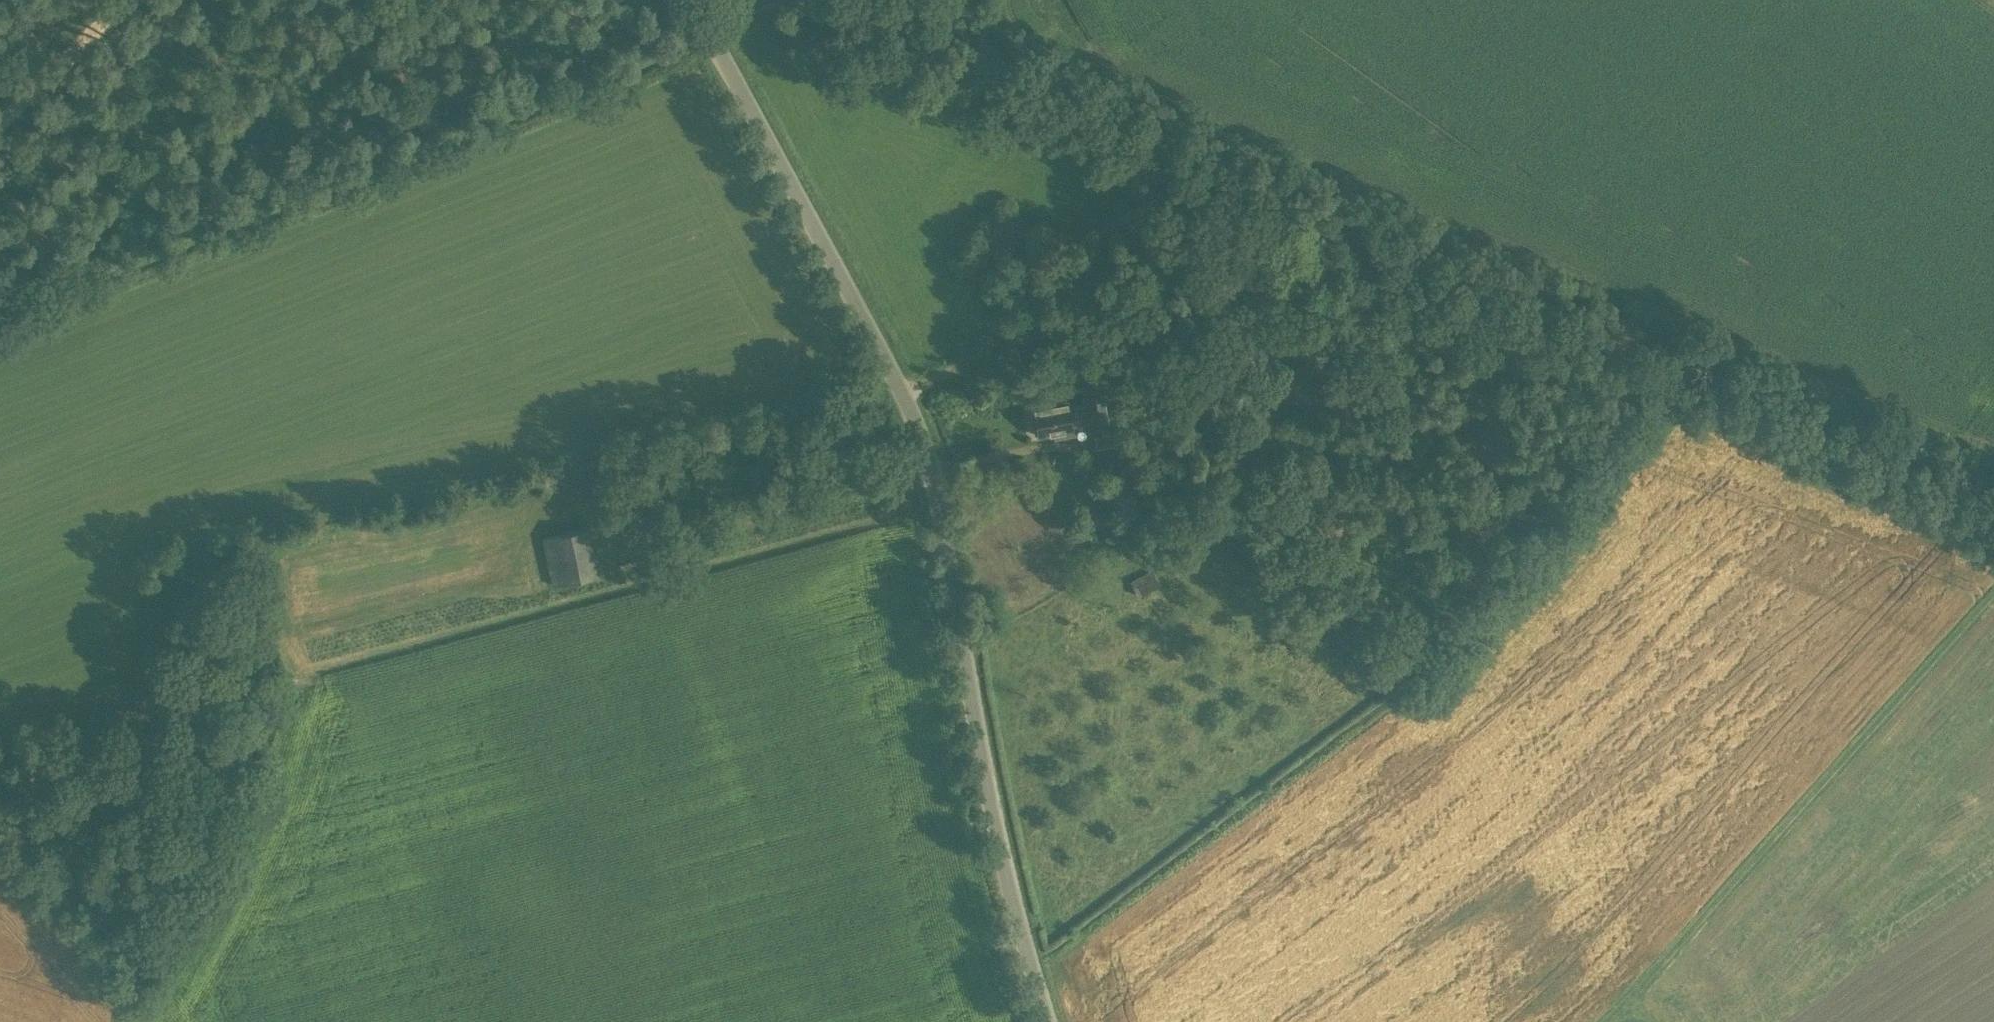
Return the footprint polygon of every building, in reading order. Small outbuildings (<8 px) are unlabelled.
[(1039,435),(1071,429),(1071,427),(1088,423),(1090,436),(1113,432),(1106,392),(1082,397),(1083,403),(1066,406),(1066,403),(1034,409),(1035,413),(1030,414),(1032,430),(1038,429),(1039,435)] [(542,538),(551,583),(598,573),(587,528),(542,538)] [(1130,581),(1137,596),(1159,585),(1152,569),(1130,581)]
